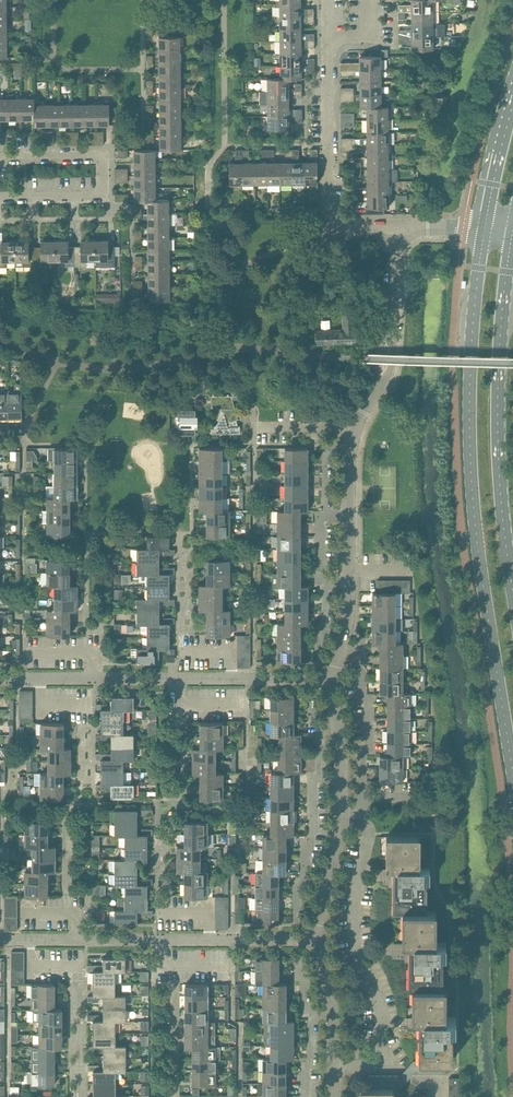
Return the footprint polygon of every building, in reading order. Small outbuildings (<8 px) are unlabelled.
[(398,5),(399,12),(405,12),(412,12),(433,11),(432,0),(412,0),(412,5),(398,5)] [(280,16),(314,16),(314,9),(301,9),(301,4),(275,4),(275,7),(280,7),(280,16)] [(433,24),(433,11),(412,12),(412,24),(433,24)] [(301,23),(314,23),(314,16),(280,16),(280,28),(301,28),(301,23)] [(399,37),(433,36),(439,36),(438,24),(433,24),(412,24),(412,30),(399,30),(399,37)] [(280,28),(280,41),(314,41),(314,34),(301,34),(301,28),(280,28)] [(159,37),(159,49),(180,49),(180,36),(159,37)] [(433,49),(433,36),(399,37),(399,44),(412,43),(412,50),(433,49)] [(280,53),(301,53),(301,48),(314,48),(314,41),(280,41),(280,53)] [(159,49),(159,62),(180,61),(180,49),(159,49)] [(281,66),(315,66),(315,58),(308,59),(308,66),(302,66),(301,53),(280,53),(281,66)] [(340,63),(340,70),(379,70),(378,56),(358,57),(358,63),(340,63)] [(159,62),(159,74),(180,74),(180,61),(159,62)] [(302,72),(315,72),(315,66),(281,66),(281,78),(289,79),(302,79),(302,72)] [(358,82),(379,82),(379,70),(340,70),(340,77),(358,77),(358,82)] [(159,74),(160,87),(180,87),(180,74),(159,74)] [(268,79),(268,91),(289,91),(289,79),(281,78),(268,79)] [(358,82),(358,95),(379,94),(379,82),(358,82)] [(160,87),(160,99),(181,99),(180,87),(160,87)] [(289,91),(268,91),(260,91),(260,104),(268,104),(289,104),(289,91)] [(379,94),(358,95),(353,95),(341,95),(341,102),(358,101),(358,108),(367,108),(379,107),(379,94)] [(0,98),(0,119),(9,119),(9,95),(3,95),(3,98),(0,98)] [(9,119),(22,119),(21,98),(13,98),(13,95),(9,95),(9,119)] [(28,98),(21,98),(22,119),(34,119),(34,101),(34,95),(28,95),(28,98)] [(160,99),(160,112),(181,112),(181,99),(160,99)] [(104,104),(96,104),(97,125),(109,125),(109,100),(103,101),(104,104)] [(34,101),(34,119),(34,125),(47,125),(46,104),(39,105),(39,101),(34,101)] [(47,125),(59,125),(59,101),(54,101),(54,104),(46,104),(47,125)] [(63,101),(59,101),(59,125),(72,125),(71,104),(63,104),(63,101)] [(79,104),(71,104),(72,125),(84,125),(83,101),(79,101),(79,104)] [(88,101),(83,101),(84,125),(97,125),(96,104),(88,104),(88,101)] [(289,104),(268,104),(268,116),(289,116),(296,116),(296,109),(289,109),(289,104)] [(367,108),(367,120),(388,120),(388,107),(379,107),(367,108)] [(160,124),(181,124),(181,112),(160,112),(160,124)] [(289,116),(268,116),(268,129),(289,129),(289,116)] [(367,132),(388,132),(388,120),(367,120),(367,132)] [(160,124),(160,137),(181,137),(181,124),(160,124)] [(368,145),(388,145),(388,132),(367,132),(367,138),(360,138),(361,145),(368,145)] [(160,150),(181,150),(181,137),(160,137),(160,150)] [(388,145),(368,145),(368,157),(393,157),(393,154),(388,154),(388,145)] [(134,150),(134,162),(155,162),(155,149),(134,150)] [(292,156),(292,163),(292,183),(305,183),(305,162),(299,162),(299,149),(292,149),(292,156)] [(229,163),(230,184),(243,184),(242,163),(242,157),(242,150),(235,150),(235,163),(229,163)] [(393,157),(368,157),(368,170),(388,169),(388,160),(393,160),(393,157)] [(134,175),(155,175),(155,162),(134,162),(134,175)] [(317,162),(305,162),(305,183),(318,183),(317,162)] [(255,163),(242,163),(243,184),(255,184),(255,163)] [(255,184),(267,184),(267,163),(255,163),(255,184)] [(280,163),(267,163),(267,184),(280,184),(280,163)] [(280,184),(292,183),(292,163),(280,163),(280,184)] [(388,169),(368,170),(368,182),(389,182),(392,182),(397,182),(397,169),(388,169)] [(134,175),(135,188),(156,188),(155,175),(134,175)] [(368,188),(355,188),(355,195),(389,194),(389,185),(393,185),(392,182),(389,182),(368,182),(368,188)] [(135,188),(135,201),(148,200),(156,200),(156,188),(135,188)] [(389,194),(355,195),(355,202),(368,201),(368,207),(366,207),(366,214),(384,214),(384,207),(389,207),(389,194)] [(148,200),(148,213),(169,213),(169,200),(156,200),(148,200)] [(169,225),(169,213),(148,213),(148,225),(169,225)] [(148,225),(148,238),(169,238),(169,225),(148,225)] [(169,250),(169,238),(148,238),(148,250),(169,250)] [(87,260),(95,260),(95,240),(81,241),(81,246),(75,246),(75,266),(87,266),(87,260)] [(108,240),(95,240),(95,260),(95,266),(103,266),(115,265),(115,246),(108,246),(108,240)] [(7,267),(7,261),(15,261),(15,241),(2,241),(2,247),(0,247),(0,267),(7,267)] [(29,241),(15,241),(15,261),(23,261),(23,267),(35,266),(35,247),(29,247),(29,241)] [(41,247),(35,247),(35,266),(47,266),(47,261),(55,260),(55,241),(41,241),(41,247)] [(68,241),(55,241),(55,260),(63,260),(63,266),(75,266),(75,246),(68,246),(68,241)] [(148,250),(149,263),(169,263),(169,250),(148,250)] [(170,275),(169,263),(149,263),(149,275),(170,275)] [(149,275),(149,288),(170,288),(170,275),(149,275)] [(170,300),(170,288),(149,288),(149,300),(170,300)] [(316,330),(317,345),(356,343),(356,329),(354,329),(353,307),(342,307),(343,329),(316,330)] [(8,420),(8,390),(0,390),(0,420),(8,420)] [(22,420),(22,390),(8,390),(8,420),(22,420)] [(211,426),(211,434),(240,434),(240,426),(238,426),(236,420),(238,419),(231,396),(211,396),(211,408),(218,408),(223,411),(224,414),(215,426),(211,426)] [(178,409),(178,416),(175,417),(175,427),(178,426),(178,434),(196,434),(196,427),(198,427),(198,416),(196,416),(196,409),(178,409)] [(222,447),(199,448),(199,460),(222,460),(222,447)] [(77,460),(77,448),(49,448),(49,460),(55,460),(77,460)] [(285,448),(285,460),(308,460),(308,448),(285,448)] [(55,460),(55,473),(77,473),(77,460),(55,460)] [(222,473),(222,460),(199,460),(199,473),(222,473)] [(308,473),(308,460),(285,460),(285,473),(308,473)] [(55,473),(55,485),(77,486),(77,473),(55,473)] [(222,473),(199,473),(199,486),(222,486),(222,473)] [(285,473),(285,485),(308,486),(308,473),(285,473)] [(70,499),(77,499),(77,486),(55,485),(46,485),(46,497),(47,497),(55,497),(55,498),(70,498),(70,499)] [(285,485),(285,498),(308,498),(308,486),(285,485)] [(222,486),(199,486),(199,498),(222,498),(222,486)] [(55,497),(47,497),(47,511),(70,511),(70,499),(70,498),(55,498),(55,497)] [(222,498),(199,498),(199,511),(207,511),(222,511),(222,510),(222,498)] [(285,498),(285,510),(285,511),(300,511),(308,511),(308,498),(285,498)] [(230,510),(222,510),(222,511),(207,511),(207,523),(230,523),(230,510)] [(300,523),(300,511),(285,511),(285,510),(277,510),(277,523),(300,523)] [(43,523),(47,523),(70,523),(70,511),(47,511),(43,511),(43,523)] [(70,523),(47,523),(47,536),(70,536),(70,523)] [(207,536),(230,536),(230,523),(207,523),(207,536)] [(277,523),(277,536),(300,536),(300,523),(277,523)] [(160,550),(164,550),(170,550),(170,536),(147,536),(147,548),(147,549),(160,549),(160,550)] [(277,536),(277,548),(300,548),(300,536),(277,536)] [(160,561),(160,550),(160,549),(147,549),(147,548),(137,548),(137,561),(160,561)] [(277,548),(277,561),(300,561),(300,548),(277,548)] [(47,560),(47,572),(70,572),(70,560),(47,560)] [(207,572),(230,573),(230,560),(207,560),(207,572)] [(137,561),(137,574),(147,574),(160,574),(160,573),(160,561),(137,561)] [(277,561),(277,573),(300,573),(300,561),(277,561)] [(70,572),(47,572),(42,572),(42,586),(55,586),(55,585),(70,585),(70,572)] [(230,573),(207,572),(207,584),(207,585),(222,585),(230,585),(230,573)] [(147,574),(147,586),(170,586),(170,574),(170,573),(164,573),(160,573),(160,574),(147,574)] [(277,586),(285,586),(300,586),(300,585),(300,573),(277,573),(277,586)] [(222,597),(222,585),(207,585),(207,584),(200,584),(200,597),(222,597)] [(55,586),(55,598),(77,598),(78,585),(70,585),(55,585),(55,586)] [(308,585),(300,585),(300,586),(285,586),(285,598),(308,598),(308,585)] [(164,599),(169,599),(170,599),(170,586),(147,586),(147,598),(147,599),(160,599),(164,599)] [(377,593),(372,593),(372,606),(395,606),(402,606),(402,593),(397,593),(390,593),(384,593),(377,593)] [(222,597),(200,597),(200,610),(207,610),(222,610),(222,609),(222,597)] [(77,611),(77,598),(55,598),(55,609),(55,610),(70,610),(70,611),(77,611)] [(160,611),(160,599),(147,599),(147,598),(137,598),(137,611),(160,611)] [(285,598),(285,611),(308,611),(308,598),(285,598)] [(372,618),(395,618),(395,606),(372,606),(372,618)] [(47,609),(47,623),(70,623),(70,611),(70,610),(55,610),(55,609),(47,609)] [(230,609),(222,609),(222,610),(207,610),(207,622),(230,623),(230,609)] [(137,611),(137,624),(147,624),(160,624),(160,623),(160,611),(137,611)] [(308,624),(308,611),(285,611),(285,623),(300,623),(300,624),(308,624)] [(372,618),(372,631),(395,631),(395,618),(372,618)] [(230,635),(230,623),(207,622),(207,635),(230,635)] [(70,636),(70,623),(47,623),(47,636),(70,636)] [(169,623),(164,623),(160,623),(160,624),(147,624),(147,636),(170,636),(170,623),(169,623)] [(277,623),(277,636),(300,636),(300,624),(300,623),(285,623),(277,623)] [(395,643),(395,631),(372,631),(372,644),(380,644),(380,643),(395,643)] [(160,649),(164,649),(169,649),(170,649),(170,636),(147,636),(147,648),(147,649),(160,649)] [(277,636),(277,649),(300,649),(300,636),(277,636)] [(403,643),(395,643),(380,643),(380,644),(380,657),(403,657),(403,643)] [(147,649),(147,648),(137,648),(137,662),(160,662),(160,649),(147,649)] [(300,661),(300,649),(277,649),(277,661),(300,661)] [(380,657),(380,668),(403,668),(403,657),(380,657)] [(380,668),(380,681),(403,681),(403,668),(380,668)] [(403,693),(403,681),(380,681),(380,694),(388,694),(388,693),(403,693)] [(410,693),(403,693),(388,693),(388,694),(388,706),(410,706),(410,693)] [(111,710),(129,710),(134,710),(134,696),(111,697),(111,709),(111,710)] [(294,697),(271,697),(271,709),(294,709),(294,697)] [(111,709),(107,709),(101,709),(101,704),(96,704),(96,712),(99,712),(99,715),(101,715),(101,722),(123,722),(129,722),(129,710),(111,710),(111,709)] [(388,706),(387,718),(410,718),(410,706),(388,706)] [(271,709),(271,722),(294,722),(294,709),(271,709)] [(387,718),(387,731),(410,731),(410,718),(387,718)] [(123,734),(123,722),(101,722),(101,735),(107,735),(111,735),(111,734),(123,734)] [(271,735),(278,735),(278,734),(294,734),(294,722),(271,722),(271,735)] [(41,723),(41,736),(64,736),(64,723),(41,723)] [(223,723),(201,723),(201,736),(223,736),(223,723)] [(387,743),(410,743),(410,731),(387,731),(387,743)] [(134,734),(123,734),(111,734),(111,735),(111,747),(134,747),(134,734)] [(301,734),(294,734),(278,734),(278,735),(278,747),(301,747),(301,734)] [(64,736),(41,736),(41,749),(49,749),(49,748),(64,748),(64,736)] [(223,736),(201,736),(196,736),(196,744),(198,744),(198,748),(201,748),(216,748),(216,749),(223,749),(223,736)] [(410,756),(410,743),(387,743),(387,755),(387,756),(402,756),(410,756)] [(111,753),(101,753),(101,759),(111,759),(111,760),(123,760),(126,760),(134,760),(134,759),(134,747),(111,747),(111,753)] [(278,747),(278,759),(301,759),(301,747),(278,747)] [(49,749),(49,761),(71,761),(71,748),(64,748),(49,748),(49,749)] [(216,761),(216,749),(216,748),(201,748),(198,748),(193,748),(193,761),(216,761)] [(402,768),(402,756),(387,756),(387,755),(380,755),(380,768),(402,768)] [(101,759),(101,772),(123,772),(123,760),(111,760),(111,759),(101,759)] [(278,759),(278,772),(294,772),(301,772),(301,759),(278,759)] [(71,761),(49,761),(49,773),(64,773),(64,774),(71,774),(71,761)] [(216,761),(193,761),(193,774),(201,774),(201,773),(216,773),(216,761)] [(380,768),(380,781),(402,781),(402,768),(380,768)] [(123,772),(101,772),(101,785),(107,785),(111,785),(111,784),(123,783),(123,772)] [(293,785),(294,772),(278,772),(271,772),(271,785),(293,785)] [(41,774),(35,774),(35,786),(41,786),(64,786),(64,774),(64,773),(49,773),(41,773),(41,774)] [(223,773),(216,773),(201,773),(201,774),(201,786),(223,786),(223,773)] [(134,783),(123,783),(111,784),(111,785),(111,797),(134,797),(134,783)] [(271,785),(271,797),(293,797),(293,785),(271,785)] [(64,786),(41,786),(41,799),(64,799),(64,786)] [(201,799),(223,799),(223,786),(201,786),(201,799)] [(271,797),(271,810),(293,810),(293,797),(271,797)] [(137,810),(115,810),(115,823),(137,823),(137,810)] [(271,810),(271,822),(293,822),(293,810),(271,810)] [(48,821),(25,821),(25,834),(53,834),(53,826),(48,826),(48,821)] [(208,821),(188,821),(185,821),(185,834),(208,834),(208,821)] [(271,822),(271,835),(286,835),(293,835),(293,822),(271,822)] [(115,836),(125,836),(137,836),(137,834),(137,823),(115,823),(115,836)] [(53,834),(25,834),(25,847),(33,847),(33,846),(48,846),(53,846),(53,838),(51,838),(51,834),(53,834)] [(147,847),(147,835),(147,834),(142,834),(137,834),(137,836),(125,836),(125,847),(147,847)] [(200,847),(208,847),(208,834),(185,834),(185,846),(200,846),(200,847)] [(236,847),(236,834),(228,834),(228,847),(236,847)] [(286,848),(286,835),(271,835),(263,835),(263,848),(286,848)] [(394,911),(404,911),(426,911),(426,889),(422,889),(422,881),(430,881),(430,868),(416,868),(416,858),(419,858),(419,836),(388,836),(388,869),(394,870),(394,911)] [(200,859),(200,847),(200,846),(185,846),(177,845),(177,859),(200,859)] [(33,846),(33,847),(33,859),(55,859),(55,846),(53,846),(48,846),(33,846)] [(147,861),(147,860),(147,847),(125,847),(125,860),(137,860),(137,861),(142,861),(147,861)] [(263,848),(263,860),(286,860),(286,848),(263,848)] [(48,872),(55,872),(55,859),(33,859),(33,871),(48,871),(48,872)] [(200,859),(177,859),(177,872),(185,872),(185,871),(200,871),(200,870),(200,859)] [(137,860),(125,860),(115,860),(115,861),(111,861),(109,863),(109,869),(111,871),(115,871),(115,872),(137,872),(137,861),(137,860)] [(263,860),(263,872),(278,872),(278,873),(286,873),(286,860),(263,860)] [(208,870),(200,870),(200,871),(185,871),(185,872),(185,884),(207,884),(208,870)] [(25,871),(25,884),(48,884),(48,872),(48,871),(33,871),(25,871)] [(115,886),(125,886),(137,886),(137,884),(137,872),(115,872),(115,875),(109,875),(109,884),(115,884),(115,886)] [(263,872),(256,872),(256,885),(278,885),(278,873),(278,872),(263,872)] [(25,897),(48,897),(48,884),(25,884),(25,897)] [(125,886),(125,897),(147,897),(148,884),(147,884),(142,884),(137,884),(137,886),(125,886)] [(207,897),(207,884),(185,884),(185,897),(207,897)] [(256,885),(256,897),(278,897),(278,885),(256,885)] [(137,910),(142,910),(147,910),(147,897),(125,897),(118,897),(118,909),(137,909),(137,910)] [(256,897),(256,910),(278,910),(278,897),(256,897)] [(137,909),(118,909),(115,909),(115,923),(137,923),(137,910),(137,909)] [(278,923),(278,910),(256,910),(256,923),(278,923)] [(404,911),(404,944),(411,944),(411,986),(414,986),(442,986),(442,985),(442,964),(439,964),(439,955),(446,955),(446,943),(432,943),(432,932),(435,932),(435,911),(426,911),(404,911)] [(93,970),(115,970),(115,971),(125,971),(126,958),(103,958),(103,965),(93,965),(93,970)] [(278,971),(278,958),(256,958),(256,971),(278,971)] [(93,970),(93,983),(115,983),(115,971),(115,970),(93,970)] [(278,983),(278,971),(256,971),(256,984),(263,984),(263,983),(278,983)] [(115,996),(115,995),(115,983),(93,983),(93,996),(98,996),(103,996),(115,996)] [(286,983),(278,983),(263,983),(263,984),(263,996),(286,996),(286,983)] [(32,984),(32,997),(54,997),(54,984),(32,984)] [(185,984),(185,997),(208,997),(208,984),(185,984)] [(235,984),(235,996),(246,996),(246,984),(235,984)] [(439,1060),(446,1060),(452,1060),(452,1038),(448,1038),(448,1029),(456,1029),(456,1017),(442,1017),(442,1007),(445,1007),(445,985),(442,985),(442,986),(414,986),(414,1018),(420,1018),(420,1060),(427,1060),(433,1060),(439,1060)] [(103,996),(103,1008),(126,1008),(126,995),(115,995),(115,996),(103,996)] [(286,1008),(286,996),(263,996),(263,1008),(286,1008)] [(54,1009),(54,997),(32,997),(32,1010),(33,1010),(39,1010),(39,1009),(54,1009)] [(208,1009),(208,997),(185,997),(185,1009),(208,1009)] [(126,1021),(126,1008),(103,1008),(103,1020),(116,1020),(116,1021),(126,1021)] [(288,1008),(286,1008),(263,1008),(263,1021),(264,1021),(271,1021),(286,1020),(291,1020),(291,1013),(288,1013),(288,1008)] [(62,1009),(54,1009),(39,1009),(39,1010),(33,1010),(33,1022),(39,1022),(62,1022),(62,1009)] [(208,1022),(208,1009),(185,1009),(185,1022),(208,1022)] [(116,1020),(103,1020),(99,1020),(93,1020),(93,1033),(116,1033),(116,1021),(116,1020)] [(293,1020),(291,1020),(286,1020),(271,1021),(264,1021),(264,1033),(271,1033),(271,1034),(293,1034),(293,1032),(295,1032),(295,1026),(293,1026),(293,1020)] [(39,1022),(39,1034),(62,1034),(62,1022),(39,1022)] [(185,1022),(185,1034),(214,1034),(214,1024),(208,1024),(208,1022),(185,1022)] [(116,1046),(116,1045),(116,1033),(93,1033),(93,1046),(99,1046),(116,1046)] [(54,1047),(62,1047),(62,1034),(39,1034),(39,1046),(39,1047),(54,1047)] [(215,1034),(214,1034),(185,1034),(185,1047),(193,1047),(208,1047),(208,1046),(215,1046),(215,1034)] [(264,1034),(264,1046),(271,1046),(293,1046),(293,1034),(271,1034),(264,1034)] [(93,1052),(103,1051),(103,1058),(126,1058),(126,1045),(116,1045),(116,1046),(99,1046),(93,1046),(93,1052)] [(32,1046),(32,1059),(54,1059),(54,1047),(39,1047),(39,1046),(32,1046)] [(193,1047),(193,1059),(215,1059),(215,1046),(208,1046),(208,1047),(193,1047)] [(271,1046),(271,1058),(286,1058),(286,1059),(293,1059),(293,1046),(271,1046)] [(126,1071),(126,1058),(103,1058),(103,1070),(116,1070),(116,1071),(126,1071)] [(271,1058),(263,1058),(263,1071),(286,1071),(286,1059),(286,1058),(271,1058)] [(32,1059),(32,1072),(54,1072),(54,1059),(32,1059)] [(215,1072),(215,1059),(193,1059),(193,1072),(215,1072)] [(116,1070),(103,1070),(99,1070),(99,1071),(93,1071),(93,1083),(116,1083),(116,1071),(116,1070)] [(263,1071),(263,1084),(286,1084),(286,1071),(263,1071)] [(54,1085),(54,1072),(32,1072),(32,1084),(54,1085)] [(193,1072),(193,1085),(215,1085),(215,1072),(193,1072)] [(116,1096),(116,1095),(116,1083),(93,1083),(93,1096),(116,1096)] [(263,1084),(263,1096),(286,1096),(286,1084),(263,1084)] [(368,1088),(362,1088),(362,1096),(393,1096),(393,1088),(387,1088),(380,1088),(374,1088),(368,1088)]
